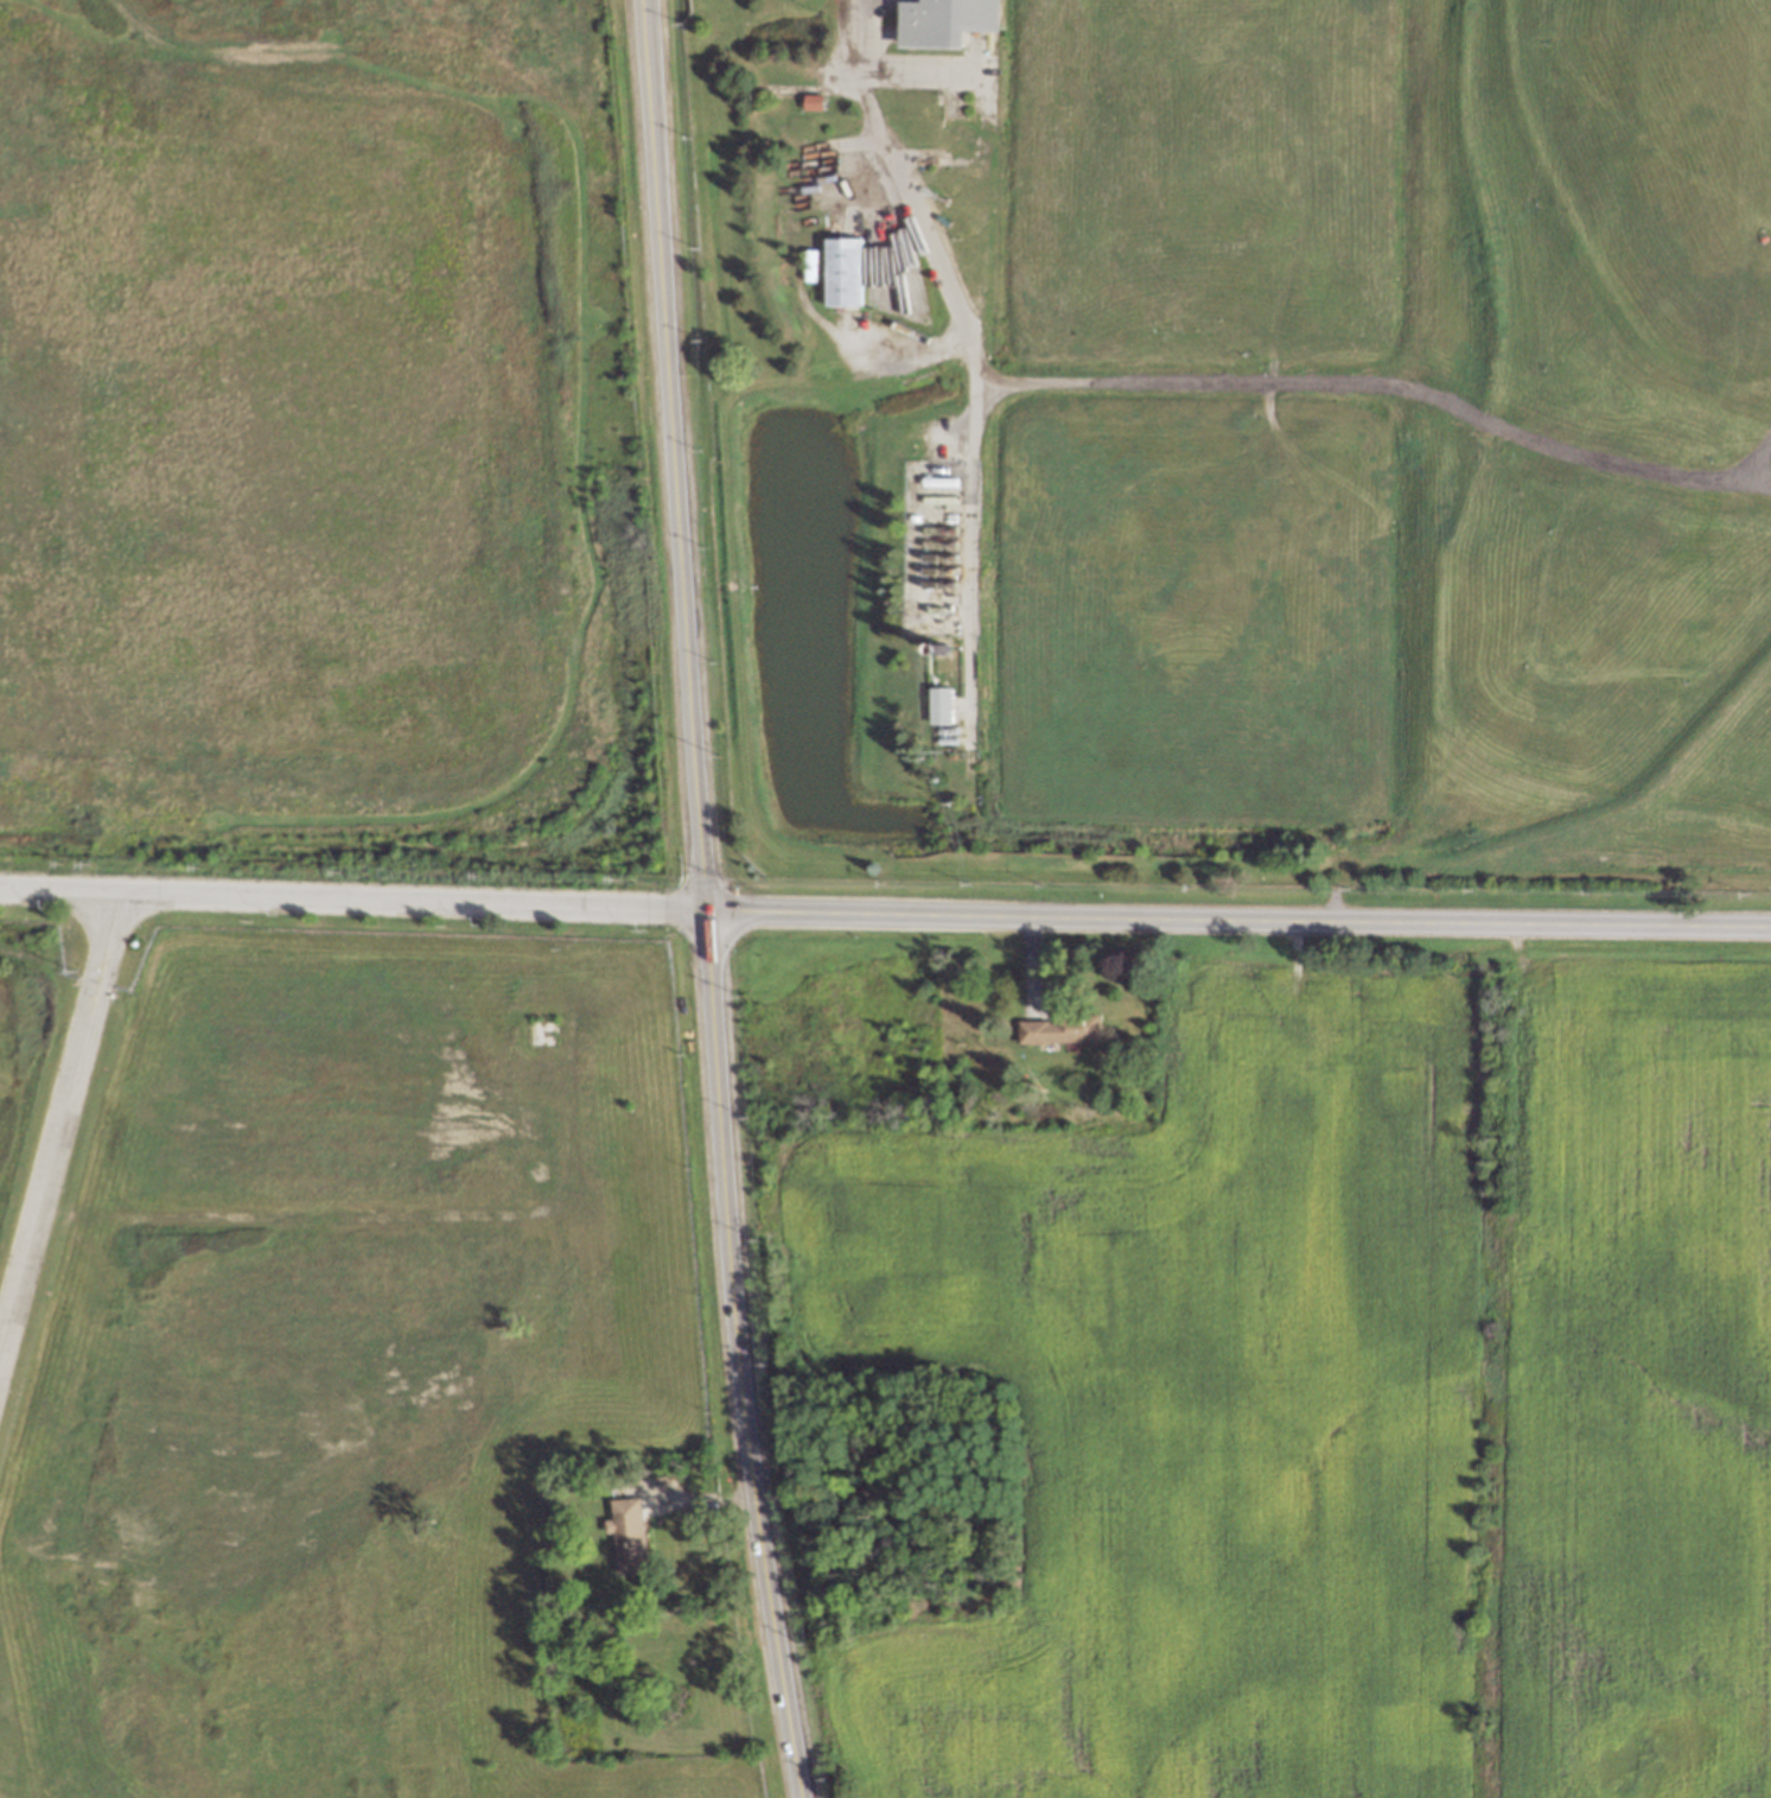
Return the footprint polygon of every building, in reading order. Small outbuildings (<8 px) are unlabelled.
[(898,47),(963,49),(962,32),(998,33),(999,0),(920,0),(919,4),(899,2),(898,47)] [(826,109),(826,94),(807,94),(807,109),(826,109)] [(827,239),(827,306),(864,306),(864,240),(827,239)] [(932,688),(932,725),(955,725),(955,690),(932,688)] [(1021,1020),(1021,1043),(1102,1041),(1101,1014),(1056,1015),(1056,1019),(1021,1020)] [(529,1017),(529,1044),(560,1044),(560,1018),(529,1017)] [(649,1571),(645,1497),(614,1498),(615,1519),(608,1519),(609,1532),(617,1532),(619,1573),(649,1571)]
